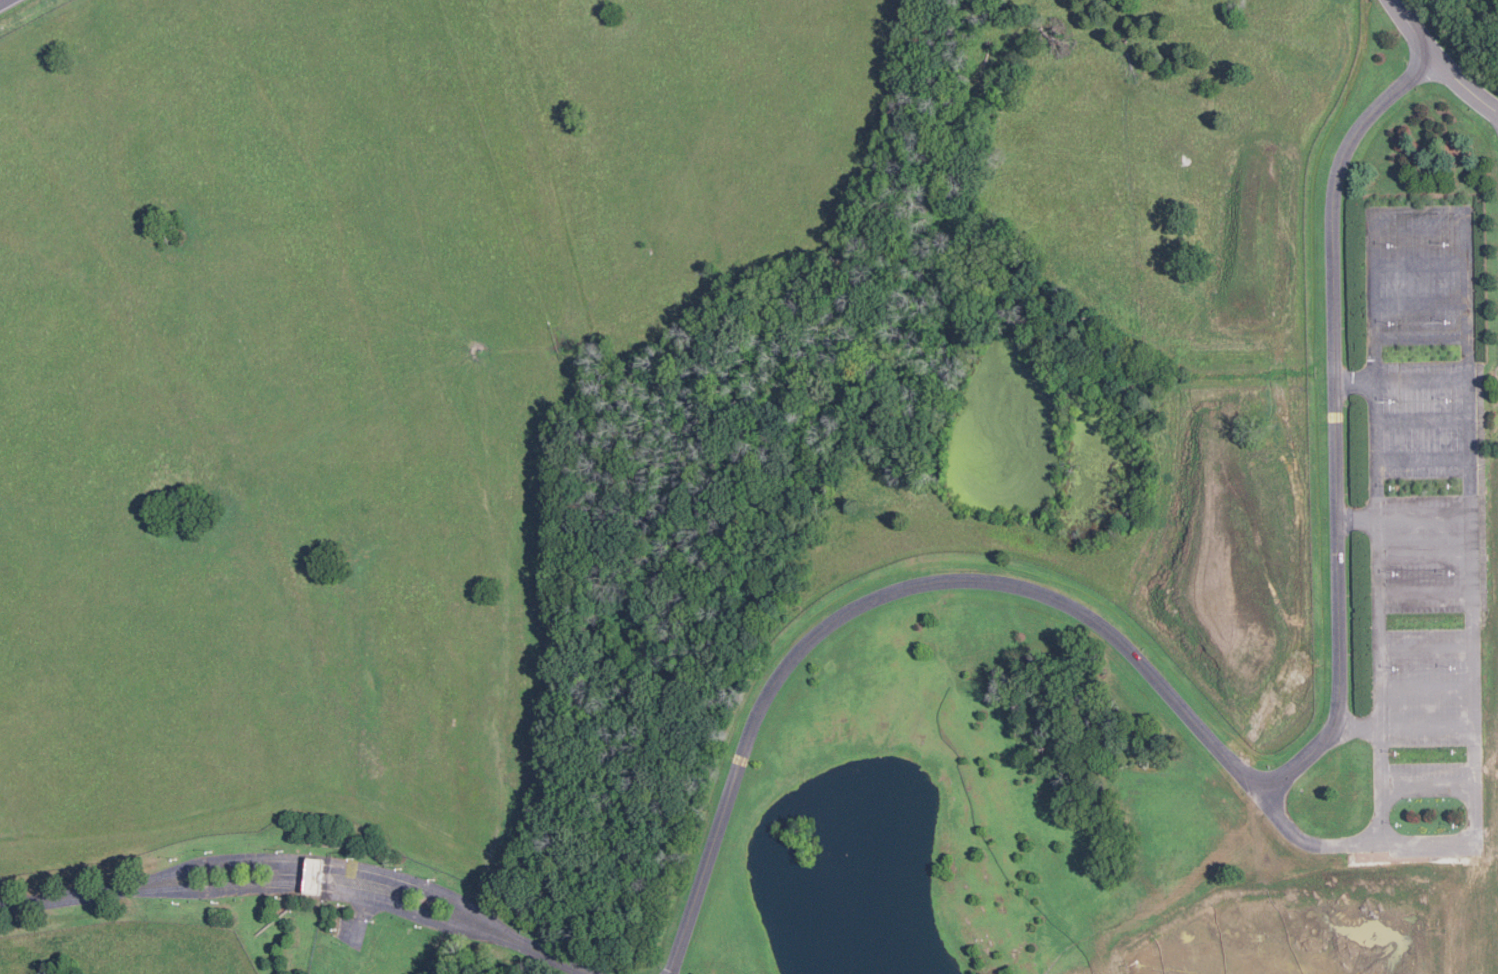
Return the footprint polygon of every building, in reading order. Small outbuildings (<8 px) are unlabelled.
[(324,859),(308,857),(305,892),(321,894),(324,859)]
